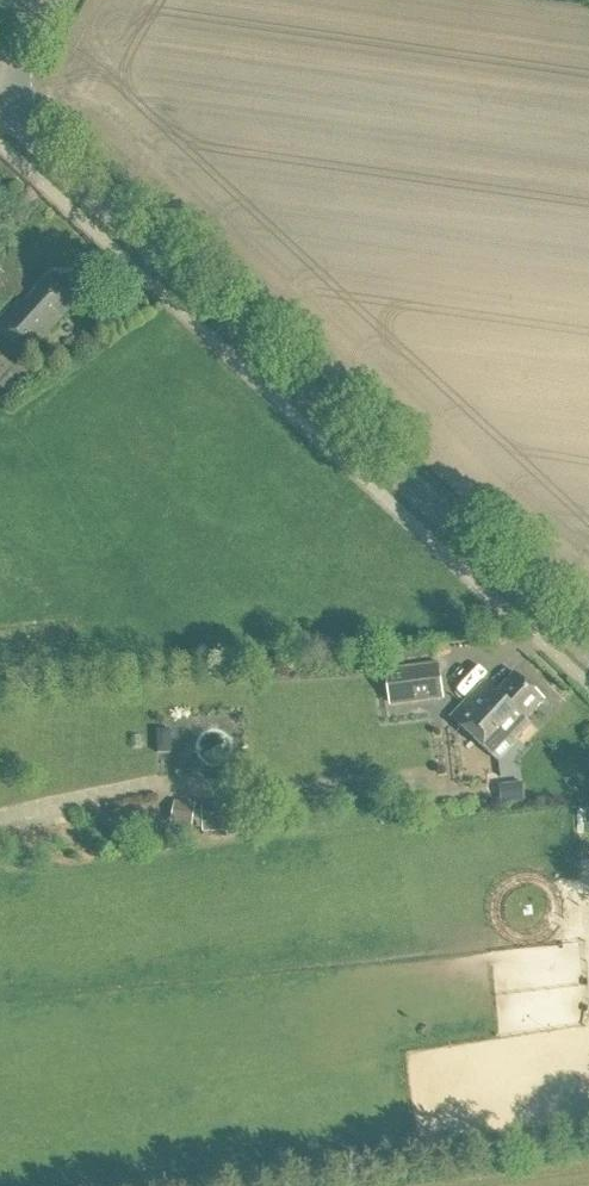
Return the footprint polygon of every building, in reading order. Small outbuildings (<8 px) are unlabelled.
[(14,369),(7,363),(17,352),(24,359),(72,306),(48,284),(16,319),(10,313),(0,324),(0,337),(8,344),(0,353),(0,384),(14,369)] [(386,672),(389,700),(442,692),(438,665),(386,672)] [(484,683),(450,720),(494,762),(528,725),(524,722),(542,702),(513,675),(496,694),(484,683)] [(522,784),(501,787),(502,804),(524,802),(522,784)] [(171,825),(192,829),(196,805),(175,802),(171,825)] [(202,805),(203,833),(244,832),(243,804),(202,805)]
